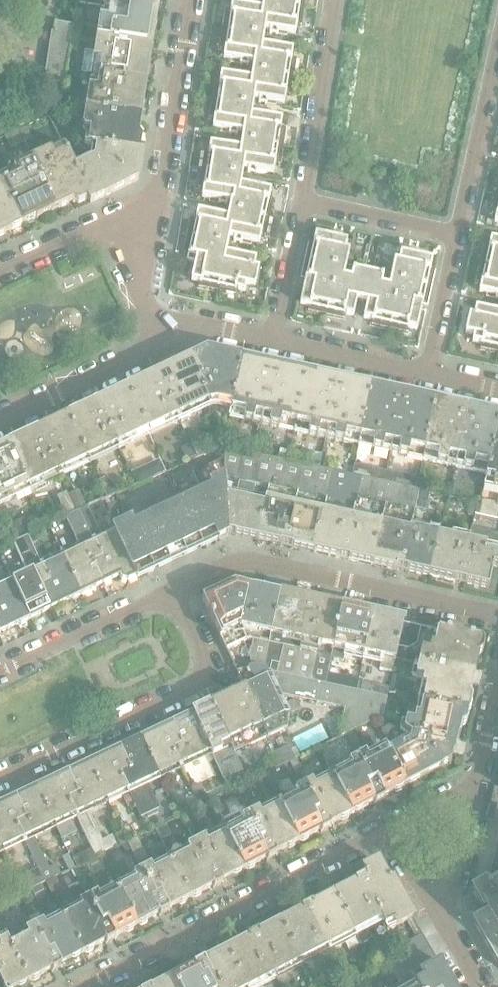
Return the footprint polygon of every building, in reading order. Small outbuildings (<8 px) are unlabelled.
[(158,0),(105,0),(104,6),(156,15),(158,0)] [(301,25),(304,7),(263,1),(262,9),(261,16),(267,17),(265,29),(270,30),(269,33),(278,35),(278,31),(295,34),(297,25),(301,25)] [(264,37),(265,29),(267,17),(261,16),(262,9),(257,8),(257,5),(249,3),(249,7),(232,4),(230,13),(226,12),(223,30),(264,37)] [(145,83),(156,15),(104,6),(98,41),(93,76),(145,83)] [(66,71),(69,50),(71,37),(73,25),(55,22),(53,30),(55,30),(54,32),(51,31),(44,72),(48,73),(48,75),(46,75),(45,83),(53,84),(52,94),(62,95),(65,72),(66,71)] [(80,39),(82,26),(73,24),(73,25),(71,37),(80,39)] [(261,53),(263,45),(264,37),(223,30),(220,48),(225,49),(223,58),(240,61),(240,64),(248,65),(249,62),(253,62),(255,52),(261,53)] [(78,51),(80,39),(71,37),(69,50),(78,51)] [(293,77),(296,59),(291,58),(293,49),(276,47),(276,43),(268,42),(267,46),(263,45),(261,53),(255,52),(253,62),(252,71),(293,77)] [(290,95),(293,77),(252,71),(251,79),(249,88),(256,89),(254,98),(259,99),(258,103),(267,104),(267,101),(284,103),(286,94),(290,95)] [(254,98),(256,89),(249,88),(251,79),(246,78),(247,74),(238,73),(238,76),(221,74),(219,83),(215,82),(212,100),(253,106),(254,98)] [(136,137),(145,83),(93,76),(88,111),(85,126),(88,129),(92,130),(89,145),(89,147),(97,148),(97,147),(138,153),(139,142),(136,137)] [(250,123),(252,115),(253,106),(212,100),(209,118),(214,119),(212,128),(229,130),(229,134),(237,135),(238,131),(243,132),(244,122),(250,123)] [(282,147),(285,129),(280,128),(282,119),(265,116),(265,113),(257,112),(256,115),(252,115),(250,123),(244,122),(243,132),(241,140),(282,147)] [(36,149),(25,127),(17,130),(23,143),(28,153),(36,149)] [(23,143),(17,130),(4,136),(9,149),(23,143)] [(279,165),(282,147),(241,140),(240,148),(238,157),(245,158),(243,168),(248,169),(247,173),(256,174),(256,171),(273,173),(275,164),(279,165)] [(242,176),(243,168),(245,158),(238,157),(240,148),(235,147),(236,144),(227,142),(227,146),(210,143),(209,152),(204,151),(201,169),(242,176)] [(88,199),(73,169),(71,164),(76,162),(72,155),(67,157),(63,147),(32,162),(1,177),(24,224),(36,218),(36,219),(72,202),(77,204),(88,199)] [(142,154),(138,153),(97,147),(97,148),(95,159),(73,169),(88,199),(90,203),(138,180),(142,154)] [(240,193),(241,184),(242,176),(201,169),(199,187),(203,188),(202,197),(219,200),(218,203),(226,204),(227,201),(232,202),(234,192),(240,193)] [(1,177),(0,177),(0,236),(11,231),(10,230),(24,224),(1,177)] [(273,200),(272,200),(269,199),(271,190),(254,187),(255,183),(246,182),(246,185),(241,184),(240,193),(234,192),(232,202),(230,209),(269,218),(273,200)] [(265,236),(269,218),(230,209),(228,217),(226,228),(231,230),(229,237),(234,238),(233,241),(242,243),(242,240),(259,244),(261,235),(265,236)] [(226,228),(228,217),(223,216),(223,212),(215,210),(214,214),(198,210),(196,219),(191,218),(187,236),(228,245),(229,237),(231,230),(226,228)] [(345,269),(349,250),(345,250),(347,241),(340,239),(341,236),(333,234),(332,237),(315,234),(313,243),(309,242),(305,260),(345,269)] [(215,290),(224,252),(226,253),(228,245),(187,236),(183,254),(188,255),(186,261),(195,263),(191,280),(200,282),(199,287),(215,290)] [(491,238),(489,247),(484,246),(480,264),(497,268),(497,240),(491,238)] [(255,287),(259,269),(254,268),(256,259),(239,255),(240,252),(231,250),(231,254),(226,253),(224,252),(215,290),(234,294),(235,290),(245,292),(246,286),(255,287)] [(435,269),(430,269),(432,259),(415,256),(416,252),(408,250),(407,254),(401,252),(399,261),(394,260),(390,279),(430,288),(435,269)] [(326,314),(334,274),(344,276),(345,269),(305,260),(301,277),(305,278),(304,284),(300,304),(309,306),(308,310),(326,314)] [(480,264),(477,282),(481,283),(479,292),(496,295),(495,299),(497,299),(497,268),(480,264)] [(362,301),(368,273),(364,272),(362,271),(352,269),(351,278),(344,276),(334,274),(326,314),(343,318),(344,314),(353,316),(357,300),(362,301)] [(389,328),(398,289),(389,286),(382,284),(384,276),(372,274),(368,273),(362,301),(367,302),(363,318),(372,320),(371,324),(389,328)] [(421,310),(423,304),(427,305),(430,288),(390,279),(389,286),(398,289),(389,328),(407,332),(408,328),(417,330),(421,310)] [(493,307),(492,311),(476,307),(474,316),(469,315),(465,333),(474,335),(472,342),(481,344),(480,348),(497,352),(497,308),(493,307)] [(230,408),(241,359),(207,351),(194,357),(204,378),(199,381),(210,403),(230,408)] [(210,403),(199,381),(204,378),(194,357),(127,389),(148,432),(210,403)] [(293,432),(306,373),(241,359),(230,408),(228,418),(293,432)] [(358,446),(370,387),(306,373),(293,432),(358,446)] [(422,460),(435,401),(370,387),(358,446),(422,460)] [(148,432),(127,389),(68,417),(88,461),(148,432)] [(497,421),(497,415),(435,401),(422,460),(486,474),(497,421)] [(76,467),(88,461),(68,417),(7,445),(28,489),(58,475),(66,492),(67,494),(71,492),(71,491),(65,479),(79,473),(76,467)] [(486,474),(484,484),(497,488),(497,421),(486,474)] [(223,448),(226,439),(208,436),(206,442),(210,452),(223,448)] [(7,445),(0,449),(0,502),(28,489),(7,445)] [(196,457),(190,445),(181,449),(187,461),(196,457)] [(256,541),(274,458),(224,447),(224,456),(228,534),(256,541)] [(319,467),(322,454),(312,452),(309,465),(319,467)] [(228,534),(224,456),(189,473),(184,463),(155,477),(159,486),(123,504),(115,508),(119,518),(128,514),(132,521),(113,529),(115,533),(136,578),(228,535),(228,534)] [(314,553),(330,471),(274,458),(256,541),(314,553)] [(150,479),(144,466),(130,473),(136,485),(150,479)] [(368,467),(366,478),(383,482),(386,471),(368,467)] [(374,566),(392,483),(383,482),(366,478),(330,471),(314,553),(374,566)] [(110,489),(105,477),(97,480),(103,492),(104,491),(107,498),(119,492),(116,486),(110,489)] [(411,529),(412,519),(414,512),(414,509),(418,490),(419,489),(392,483),(374,566),(396,571),(397,569),(430,576),(438,535),(411,529)] [(458,498),(460,485),(452,483),(449,496),(458,498)] [(86,505),(79,490),(69,494),(76,510),(86,505)] [(425,511),(429,493),(418,490),(414,509),(425,511)] [(76,513),(70,500),(67,494),(66,492),(56,497),(66,517),(76,513)] [(497,502),(482,499),(481,504),(477,503),(474,514),(497,519),(497,496),(497,502)] [(474,514),(477,503),(477,502),(470,501),(467,515),(473,517),(474,514)] [(136,578),(115,533),(102,539),(87,508),(80,511),(76,513),(97,559),(88,563),(99,586),(120,577),(121,580),(127,582),(136,578)] [(97,559),(76,513),(66,517),(65,517),(65,518),(60,521),(60,519),(47,526),(51,534),(75,523),(83,539),(59,550),(63,558),(81,597),(91,592),(92,589),(93,589),(99,586),(88,563),(97,559)] [(495,531),(497,519),(474,514),(473,517),(469,533),(474,534),(476,527),(495,531)] [(32,532),(26,517),(11,523),(18,539),(32,532)] [(495,548),(485,545),(438,535),(430,576),(488,589),(493,567),(497,568),(497,535),(495,548)] [(81,597),(63,558),(39,569),(46,583),(38,586),(49,610),(68,601),(69,600),(72,601),(81,597)] [(49,610),(38,586),(46,583),(39,569),(11,582),(29,621),(39,617),(40,613),(41,614),(49,610)] [(11,582),(0,587),(0,633),(16,625),(16,624),(20,626),(29,621),(11,582)] [(263,671),(280,595),(233,584),(202,599),(226,650),(247,641),(252,642),(249,657),(250,662),(252,669),(263,671)] [(332,650),(342,608),(280,595),(263,671),(323,684),(324,685),(329,661),(332,650)] [(398,646),(403,623),(403,621),(342,608),(332,650),(380,660),(378,670),(392,673),(394,663),(398,646)] [(417,644),(420,627),(403,623),(398,646),(408,649),(417,644)] [(468,695),(471,684),(477,657),(482,654),(484,645),(481,640),(434,630),(429,653),(417,650),(412,676),(423,679),(419,701),(469,712),(472,700),(468,695)] [(345,689),(324,685),(323,684),(263,671),(252,669),(250,662),(233,667),(236,673),(243,688),(255,682),(277,689),(307,696),(307,695),(327,699),(326,705),(344,709),(339,736),(339,737),(383,716),(387,698),(386,698),(355,691),(345,689)] [(398,690),(401,677),(392,675),(389,688),(398,690)] [(355,691),(358,682),(358,679),(347,677),(345,689),(355,691)] [(286,727),(289,714),(277,689),(255,682),(243,688),(210,704),(228,743),(233,753),(267,737),(267,738),(284,730),(284,729),(286,727)] [(386,698),(388,688),(362,683),(362,682),(358,682),(355,691),(386,698)] [(450,763),(452,754),(456,737),(459,738),(461,727),(466,724),(469,712),(419,701),(414,725),(401,722),(399,729),(410,737),(408,745),(388,755),(404,787),(450,763)] [(228,743),(210,704),(193,712),(209,747),(211,751),(228,743)] [(395,719),(397,710),(386,708),(384,716),(395,719)] [(209,747),(193,712),(183,717),(182,720),(181,720),(172,724),(182,746),(175,750),(180,761),(209,747)] [(175,750),(182,746),(172,724),(154,732),(153,733),(150,732),(140,737),(157,772),(180,761),(175,750)] [(360,743),(354,732),(346,736),(352,747),(360,743)] [(157,772),(140,737),(131,741),(130,745),(129,744),(120,748),(130,771),(123,774),(128,785),(135,782),(143,797),(153,792),(145,777),(157,772)] [(404,787),(388,755),(383,747),(379,748),(382,753),(366,761),(363,755),(346,764),(349,770),(345,772),(335,758),(333,759),(326,744),(318,748),(330,774),(329,775),(350,815),(354,813),(357,814),(362,811),(363,808),(373,803),(374,805),(375,805),(385,800),(384,797),(394,792),(397,793),(402,790),(403,787),(404,787)] [(123,774),(130,771),(120,748),(102,757),(101,758),(98,757),(88,761),(105,796),(128,785),(123,774)] [(301,768),(297,759),(289,763),(294,772),(301,768)] [(105,796),(88,761),(79,766),(77,769),(76,769),(68,773),(78,794),(68,799),(74,811),(95,856),(116,845),(112,836),(102,841),(86,805),(105,796)] [(280,782),(275,770),(264,775),(269,787),(280,782)] [(74,811),(68,799),(78,794),(68,773),(49,781),(49,783),(45,781),(36,786),(52,821),(74,811)] [(349,815),(350,815),(329,775),(325,777),(328,781),(313,789),(310,783),(294,791),(297,797),(280,806),(278,801),(275,803),(295,843),(300,841),(303,842),(308,839),(309,836),(319,831),(320,833),(331,828),(330,825),(340,820),(343,821),(348,818),(349,815)] [(200,783),(190,788),(199,807),(209,802),(200,783)] [(252,800),(244,785),(236,789),(244,804),(252,800)] [(52,821),(36,786),(27,790),(25,793),(24,793),(16,797),(26,820),(18,823),(23,834),(30,849),(25,852),(27,858),(32,856),(44,882),(60,874),(55,864),(48,868),(32,830),(52,821)] [(494,788),(489,807),(492,808),(490,821),(487,820),(472,889),(473,891),(487,882),(497,829),(497,789),(494,788)] [(26,820),(16,797),(0,805),(0,845),(23,834),(18,823),(26,820)] [(224,811),(217,798),(209,802),(215,816),(224,811)] [(295,843),(275,803),(272,805),(274,809),(260,816),(257,810),(241,819),(243,825),(229,833),(227,828),(223,830),(244,870),(246,869),(249,870),(254,867),(255,864),(265,859),(266,861),(277,856),(276,853),(286,848),(289,849),(294,846),(295,843)] [(169,832),(165,824),(156,828),(160,836),(169,832)] [(241,871),(244,870),(223,830),(219,832),(222,837),(206,844),(204,838),(187,847),(189,853),(175,861),(173,856),(169,858),(190,898),(192,897),(195,898),(200,895),(201,892),(212,887),(213,889),(223,884),(222,881),(232,876),(235,877),(240,874),(241,871)] [(127,842),(122,831),(115,834),(120,846),(121,845),(127,842)] [(137,837),(127,842),(131,850),(137,864),(148,859),(137,837)] [(131,850),(127,842),(121,845),(125,853),(131,850)] [(76,866),(94,857),(90,849),(72,858),(76,866)] [(75,868),(68,854),(61,857),(68,871),(75,868)] [(188,899),(190,898),(169,858),(166,860),(168,864),(153,872),(150,866),(133,875),(136,881),(122,888),(120,884),(117,886),(137,925),(138,925),(141,925),(146,923),(147,920),(158,915),(159,917),(168,912),(169,912),(168,909),(178,904),(181,905),(186,902),(188,899)] [(421,934),(392,882),(391,883),(390,881),(387,882),(384,876),(385,872),(382,865),(378,864),(377,863),(376,863),(373,862),(366,866),(365,869),(363,870),(364,871),(363,875),(364,877),(354,882),(356,885),(345,890),(342,889),(338,892),(336,895),(335,896),(360,945),(372,939),(367,929),(380,922),(386,932),(392,943),(401,939),(398,933),(394,935),(388,927),(392,925),(395,930),(408,923),(415,937),(421,934)] [(90,873),(86,865),(75,871),(79,879),(90,873)] [(44,883),(44,882),(37,869),(17,879),(24,893),(44,883)] [(487,882),(473,891),(482,907),(474,912),(475,915),(471,917),(497,965),(497,875),(487,882)] [(61,886),(56,878),(46,883),(50,892),(61,886)] [(134,927),(137,925),(117,886),(113,888),(115,892),(101,899),(98,894),(80,903),(83,909),(69,916),(67,912),(63,914),(84,953),(85,953),(88,953),(93,951),(94,948),(104,943),(105,945),(115,940),(114,937),(125,932),(128,933),(132,930),(134,927)] [(21,904),(17,897),(17,896),(7,902),(11,910),(21,904)] [(360,945),(335,896),(332,897),(329,896),(324,899),(323,902),(312,907),(311,905),(301,910),(302,913),(292,918),(289,917),(284,920),(283,922),(280,924),(301,963),(319,954),(322,960),(331,955),(328,949),(354,935),(360,945)] [(80,955),(84,953),(63,914),(59,916),(61,920),(47,927),(44,921),(26,930),(29,936),(15,944),(13,939),(9,941),(30,981),(31,981),(34,982),(39,979),(40,976),(50,971),(51,973),(56,970),(62,968),(61,965),(71,960),(74,961),(79,958),(80,955)] [(280,924),(278,925),(275,924),(270,927),(269,930),(259,935),(257,933),(256,933),(247,938),(248,941),(238,946),(235,945),(230,948),(229,950),(227,951),(245,986),(255,986),(301,963),(280,924)] [(422,935),(404,945),(401,939),(392,943),(396,951),(395,952),(398,955),(395,956),(413,986),(451,986),(422,935)] [(9,941),(8,940),(1,943),(0,941),(0,979),(4,986),(23,986),(25,986),(26,983),(30,981),(9,941)] [(227,951),(224,953),(221,952),(216,955),(215,958),(205,963),(204,961),(194,966),(193,966),(194,968),(184,974),(181,973),(176,976),(175,978),(173,980),(177,986),(245,986),(227,951)] [(395,956),(386,962),(399,984),(403,982),(406,986),(413,986),(395,956)]
